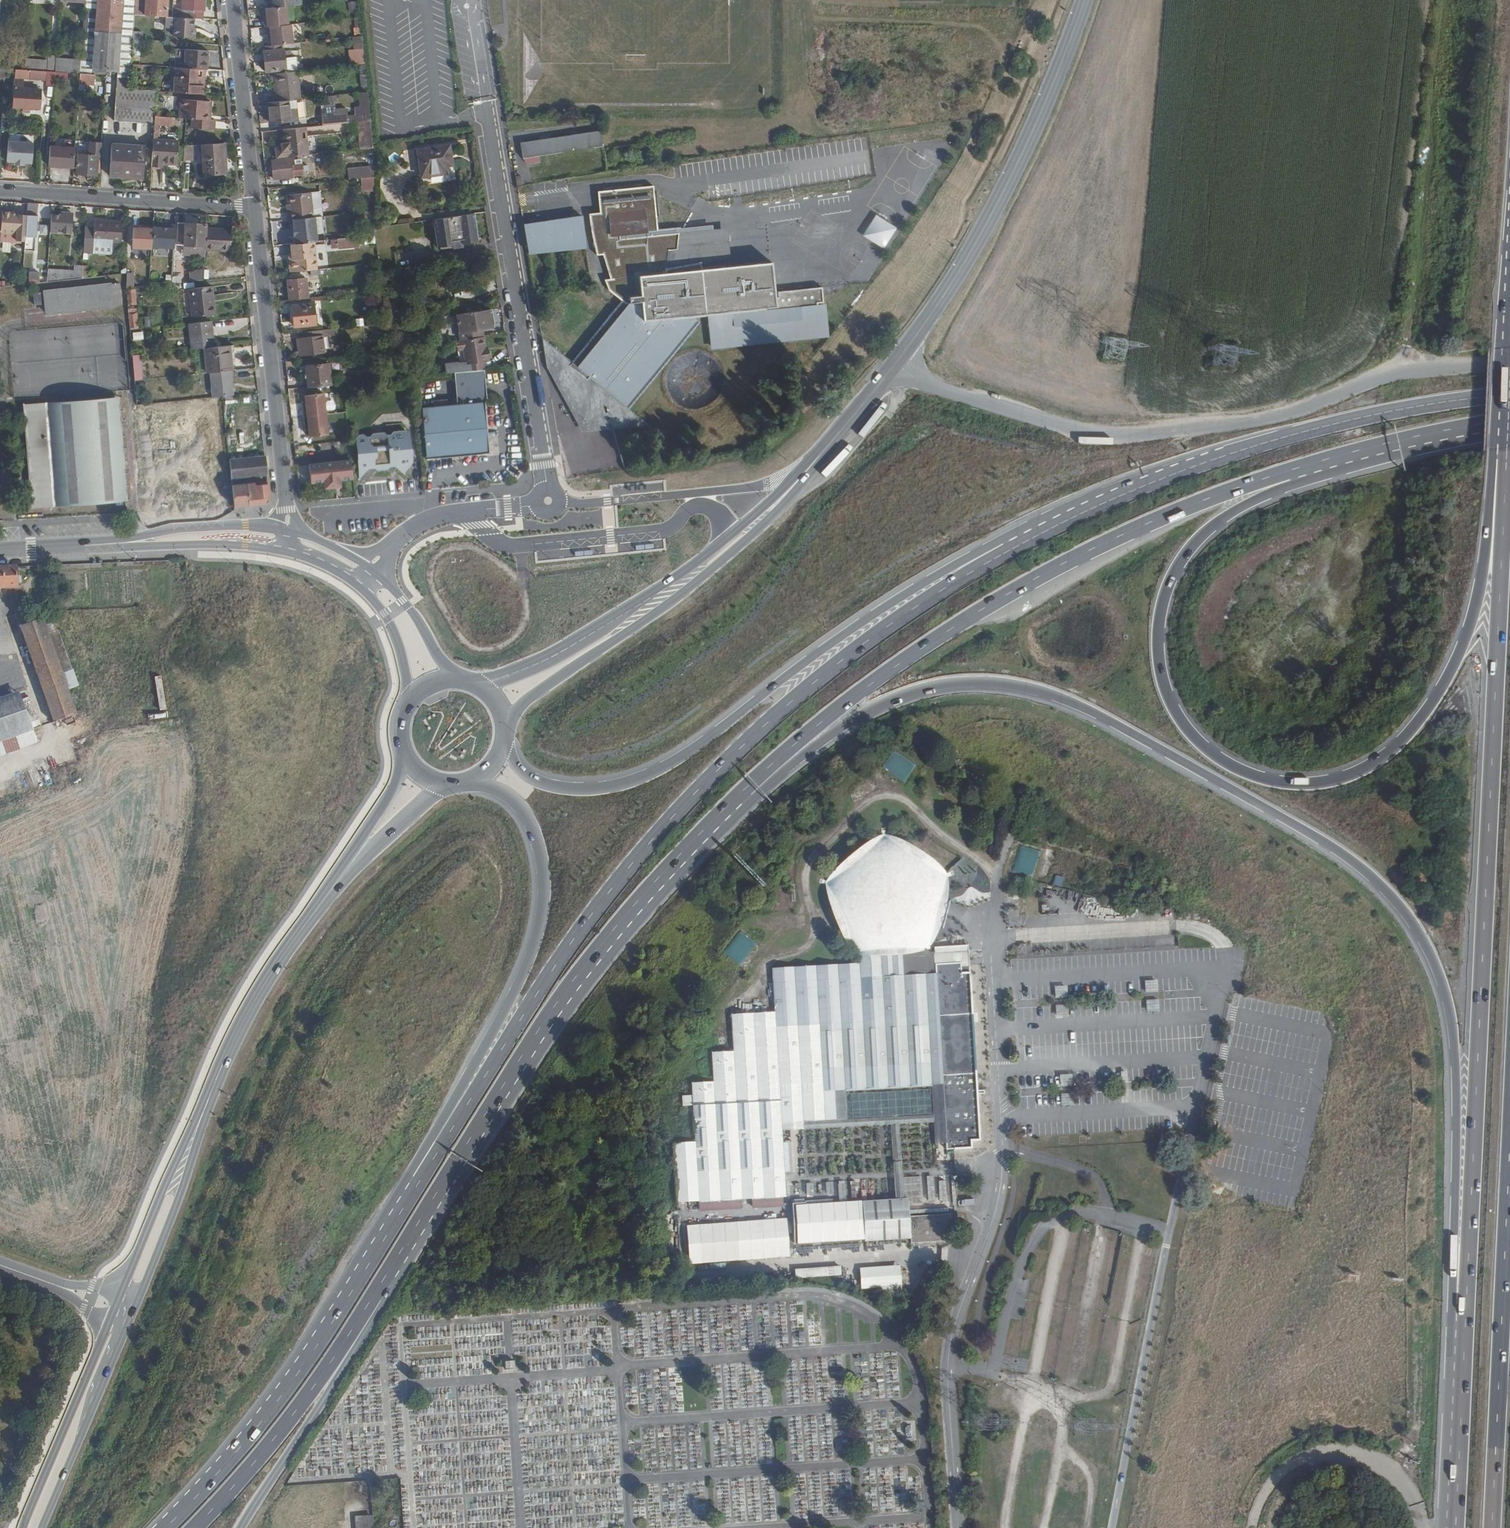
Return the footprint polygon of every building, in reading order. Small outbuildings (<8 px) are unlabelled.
[(141,0),(90,0),(90,5),(86,63),(85,76),(122,79),(135,79),(138,42),(138,35),(139,18),(141,0)] [(148,0),(141,0),(139,18),(147,18),(148,0)] [(172,1),(158,0),(152,0),(150,19),(171,20),(172,1)] [(210,0),(190,0),(189,13),(178,13),(178,20),(179,20),(200,22),(209,22),(210,0)] [(297,0),(279,0),(279,10),(293,9),(297,9),(297,0)] [(358,1),(348,2),(349,10),(358,9),(358,1)] [(299,46),(298,28),(294,28),(293,9),(279,10),(272,11),(273,22),(270,22),(271,30),(274,31),(274,38),(278,38),(279,48),(299,46)] [(200,32),(200,22),(179,20),(177,40),(197,41),(197,32),(200,32)] [(370,52),(369,40),(361,40),(362,53),(370,52)] [(211,72),(212,52),(191,50),(189,71),(209,72),(211,72)] [(292,74),(290,54),(269,55),(271,75),(292,74)] [(61,62),(61,59),(54,59),(53,74),(60,74),(61,62)] [(85,76),(86,63),(61,62),(60,74),(85,76)] [(208,88),(209,72),(189,71),(176,70),(176,87),(180,87),(179,95),(204,97),(205,88),(208,88)] [(59,87),(60,74),(53,74),(35,73),(35,81),(51,82),(51,87),(59,87)] [(307,103),(304,74),(281,77),(284,105),(301,103),(307,103)] [(134,125),(136,92),(134,92),(135,79),(122,79),(119,124),(134,125)] [(374,96),(372,79),(365,80),(366,97),(374,96)] [(45,113),(46,93),(28,92),(28,84),(19,83),(18,111),(45,113)] [(161,119),(162,94),(136,92),(134,125),(160,127),(160,126),(161,119)] [(377,124),(374,96),(366,97),(368,111),(362,111),(362,118),(355,118),(354,112),(342,113),(342,116),(330,118),(331,129),(377,124)] [(221,133),(222,122),(216,122),(216,104),(189,102),(188,121),(191,121),(191,122),(199,122),(198,131),(221,133)] [(303,123),(301,103),(284,105),(273,106),(275,126),(303,123)] [(176,128),(177,120),(161,119),(160,126),(176,128)] [(314,159),(311,131),(289,133),(290,147),(287,148),(287,152),(281,152),(282,162),(314,159)] [(544,161),(543,155),(566,151),(603,145),(602,131),(520,144),(522,154),(523,157),(530,163),(544,161)] [(182,167),(183,146),(159,144),(157,171),(169,171),(169,166),(182,167)] [(448,172),(445,153),(450,153),(449,144),(418,149),(422,176),(448,172)] [(45,167),(46,147),(20,145),(18,165),(45,167)] [(101,178),(102,158),(104,158),(105,146),(93,145),(92,158),(82,157),(81,176),(101,178)] [(231,168),(230,147),(207,148),(209,178),(229,177),(229,169),(231,168)] [(196,163),(197,148),(189,149),(188,163),(196,163)] [(78,172),(80,151),(55,149),(54,170),(78,172)] [(130,183),(132,153),(115,152),(113,183),(121,182),(122,184),(130,183)] [(147,185),(149,154),(132,153),(130,183),(129,184),(138,183),(138,185),(147,185)] [(309,177),(308,166),(298,167),(298,163),(278,164),(280,183),(299,181),(298,178),(309,177)] [(380,181),(380,175),(360,177),(360,183),(380,181)] [(824,303),(823,287),(779,291),(779,297),(775,298),(772,263),(759,264),(666,273),(668,250),(676,250),(680,229),(657,230),(654,187),(598,192),(600,214),(589,215),(596,256),(604,256),(611,279),(604,281),(610,291),(622,302),(572,364),(550,346),(541,339),(546,369),(554,384),(581,434),(649,428),(625,409),(695,323),(690,318),(727,314),(727,318),(709,320),(712,350),(759,345),(830,337),(828,303),(824,303)] [(319,221),(316,197),(293,199),(295,216),(292,216),(293,224),(298,223),(319,221)] [(38,255),(42,207),(32,206),(31,218),(30,244),(29,255),(38,255)] [(479,242),(475,214),(434,220),(438,248),(479,242)] [(30,244),(31,218),(23,218),(23,217),(6,216),(6,218),(5,235),(4,244),(20,245),(21,243),(30,244)] [(75,237),(77,217),(66,216),(65,219),(56,218),(55,236),(75,237)] [(585,247),(583,216),(535,223),(525,225),(529,253),(539,252),(585,247)] [(323,246),(321,221),(319,221),(298,223),(299,232),(301,232),(301,239),(300,240),(300,249),(320,247),(323,246)] [(126,245),(128,225),(99,224),(99,231),(90,231),(88,257),(117,257),(118,245),(126,245)] [(211,232),(211,229),(184,227),(182,248),(210,249),(211,232)] [(179,252),(180,229),(172,229),(172,232),(158,231),(158,233),(156,251),(179,252)] [(156,251),(158,233),(139,232),(138,251),(156,251)] [(234,256),(236,233),(211,232),(210,249),(210,254),(234,256)] [(354,252),(354,243),(328,246),(329,255),(354,252)] [(322,274),(320,247),(300,249),(296,249),(297,259),(294,259),(296,277),(317,275),(322,274)] [(86,282),(87,270),(79,269),(78,281),(86,282)] [(204,279),(204,269),(190,271),(191,281),(204,279)] [(52,276),(52,275),(34,274),(34,288),(51,286),(51,284),(52,276)] [(73,282),(74,275),(52,276),(51,284),(73,282)] [(314,302),(312,282),(292,284),(294,304),(314,302)] [(213,304),(212,286),(192,288),(195,316),(218,314),(217,304),(213,304)] [(126,308),(124,287),(87,292),(85,313),(126,308)] [(85,313),(87,292),(36,298),(38,309),(49,308),(50,318),(85,313)] [(143,333),(139,293),(131,293),(135,334),(143,333)] [(506,312),(505,304),(490,306),(491,314),(506,312)] [(321,329),(319,307),(297,309),(299,331),(321,329)] [(509,330),(506,312),(491,314),(463,318),(466,336),(489,333),(509,330)] [(214,347),(211,322),(190,324),(193,349),(206,348),(214,347)] [(331,336),(330,329),(303,332),(303,339),(319,337),(331,336)] [(490,341),(489,333),(466,336),(464,342),(486,338),(490,341)] [(321,355),(319,337),(303,339),(305,357),(321,355)] [(492,360),(491,355),(488,355),(486,338),(464,342),(467,362),(458,362),(445,364),(446,372),(455,373),(481,370),(486,364),(489,364),(489,360),(492,360)] [(233,370),(231,346),(214,347),(206,348),(208,372),(211,372),(233,370)] [(331,385),(329,363),(306,365),(308,387),(331,385)] [(236,395),(233,370),(211,372),(214,397),(236,395)] [(492,454),(486,403),(481,370),(455,373),(458,405),(424,408),(428,460),(492,454)] [(328,435),(324,394),(305,396),(307,409),(303,409),(305,424),(308,424),(310,437),(328,435)] [(122,424),(121,413),(128,413),(127,404),(113,406),(112,403),(77,405),(75,428),(103,426),(122,424)] [(107,505),(103,426),(75,428),(77,405),(57,407),(57,417),(30,419),(36,500),(64,498),(65,508),(107,505)] [(127,499),(122,424),(103,426),(107,505),(121,505),(120,500),(127,499)] [(410,453),(409,443),(412,440),(411,434),(408,431),(402,432),(400,435),(395,435),(393,433),(382,434),(379,437),(375,437),(372,434),(359,435),(356,439),(356,445),(360,447),(360,457),(358,460),(358,466),(362,469),(375,468),(377,464),(382,464),(384,466),(395,466),(397,463),(402,462),(405,465),(411,464),(414,460),(413,455),(410,453)] [(353,479),(351,461),(309,465),(311,482),(322,481),(323,488),(342,486),(342,479),(353,479)] [(270,498),(269,486),(264,487),(264,484),(255,485),(254,481),(246,481),(246,486),(241,487),(240,474),(231,475),(234,508),(265,504),(270,498)] [(20,577),(0,578),(0,599),(13,598),(59,733),(92,722),(65,640),(54,644),(49,630),(37,633),(33,620),(37,619),(33,607),(29,608),(26,588),(20,589),(20,577)] [(0,697),(0,742),(34,730),(19,690),(0,697)] [(894,750),(882,767),(905,782),(916,765),(894,750)] [(858,957),(926,954),(947,881),(891,842),(831,887),(853,957),(858,957)] [(1033,876),(1040,851),(1021,845),(1014,870),(1033,876)] [(1062,886),(1064,876),(1055,875),(1054,885),(1062,886)] [(739,931),(723,954),(740,965),(756,943),(739,931)] [(926,954),(858,957),(859,985),(773,989),(775,1019),(734,1021),(735,1058),(713,1059),(715,1088),(694,1090),(696,1148),(673,1150),(676,1211),(786,1205),(782,1133),(825,1131),(824,1103),(908,1099),(942,1097),(945,1159),(971,1157),(971,1150),(978,1149),(968,951),(926,954)] [(1067,998),(1067,985),(1055,985),(1055,998),(1067,998)] [(1066,1004),(1056,1005),(1056,1015),(1066,1015),(1066,1004)] [(1060,1074),(1061,1087),(1073,1086),(1072,1073),(1060,1074)] [(902,1161),(894,1161),(895,1197),(903,1196),(902,1161)] [(927,1176),(928,1196),(937,1196),(937,1176),(927,1176)] [(862,1200),(796,1204),(798,1244),(865,1239),(862,1200)] [(949,1241),(948,1214),(916,1216),(918,1243),(949,1241)] [(918,1243),(916,1216),(909,1217),(911,1243),(918,1243)] [(787,1218),(687,1225),(690,1264),(789,1257),(787,1218)] [(900,1265),(860,1268),(861,1288),(901,1286),(900,1265)] [(841,1267),(796,1268),(796,1276),(841,1275),(841,1267)]
